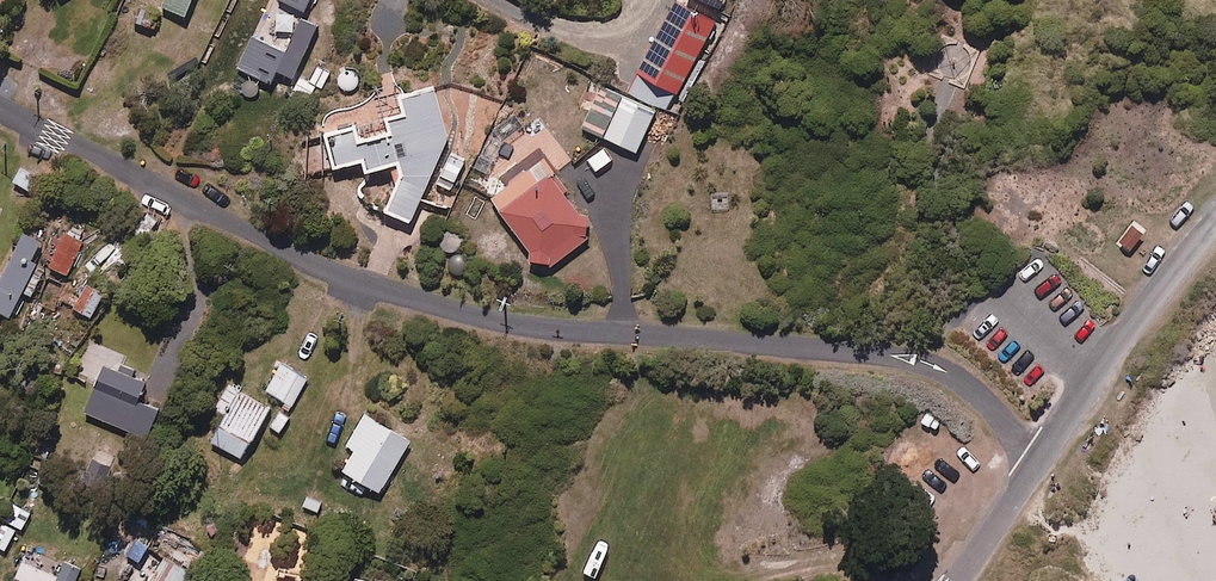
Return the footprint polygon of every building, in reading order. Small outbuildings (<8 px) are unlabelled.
[(162,9),(187,19),(194,0),(166,0),(162,9)] [(718,25),(677,3),(638,78),(679,100),(718,25)] [(319,26),(303,19),(296,33),(278,25),(272,38),(257,31),(240,70),(272,85),(278,72),(294,80),(319,26)] [(947,86),(948,82),(945,80),(942,77),(940,73),(940,69),(940,65),(941,61),(943,57),(946,54),(949,51),(953,50),(957,49),(961,50),(963,47),(946,39),(930,78),(947,86)] [(967,48),(966,51),(970,54),(973,58),(975,62),(975,67),(975,71),(973,76),(970,79),(966,82),(962,84),(957,85),(953,84),(951,88),(970,96),(987,57),(967,48)] [(295,92),(310,99),(316,86),(323,89),(330,74),(316,67),(309,82),(301,79),(295,92)] [(606,150),(632,161),(635,154),(637,156),(657,113),(603,88),(583,130),(610,142),(606,150)] [(367,177),(392,170),(398,186),(385,215),(411,227),(448,144),(436,93),(399,102),(403,116),(386,120),(390,136),(361,143),(358,129),(327,137),(336,172),(364,165),(367,177)] [(493,132),(473,167),(487,175),(504,147),(510,153),(517,147),(511,140),(527,130),(515,115),(493,132)] [(467,161),(450,154),(437,186),(454,193),(467,161)] [(589,225),(543,161),(527,173),(521,166),(505,178),(510,185),(491,199),(532,255),(532,264),(552,268),(590,240),(589,225)] [(45,182),(23,169),(15,183),(37,196),(45,182)] [(1148,237),(1135,225),(1117,244),(1130,256),(1148,237)] [(26,236),(0,283),(0,313),(11,319),(26,290),(33,294),(44,276),(29,268),(42,245),(26,236)] [(83,244),(66,237),(51,269),(68,277),(83,244)] [(105,296),(89,287),(75,310),(91,319),(105,296)] [(282,366),(267,392),(287,404),(284,409),(290,413),(308,381),(282,366)] [(147,385),(106,368),(87,414),(148,440),(160,412),(139,403),(147,385)] [(272,412),(244,395),(214,444),(242,461),(272,412)] [(411,443),(366,416),(348,448),(357,453),(344,474),(380,495),(411,443)] [(154,545),(140,537),(128,559),(141,567),(154,545)] [(191,575),(167,559),(152,580),(187,580),(191,575)] [(25,565),(18,580),(78,580),(82,571),(64,564),(58,579),(25,565)]
